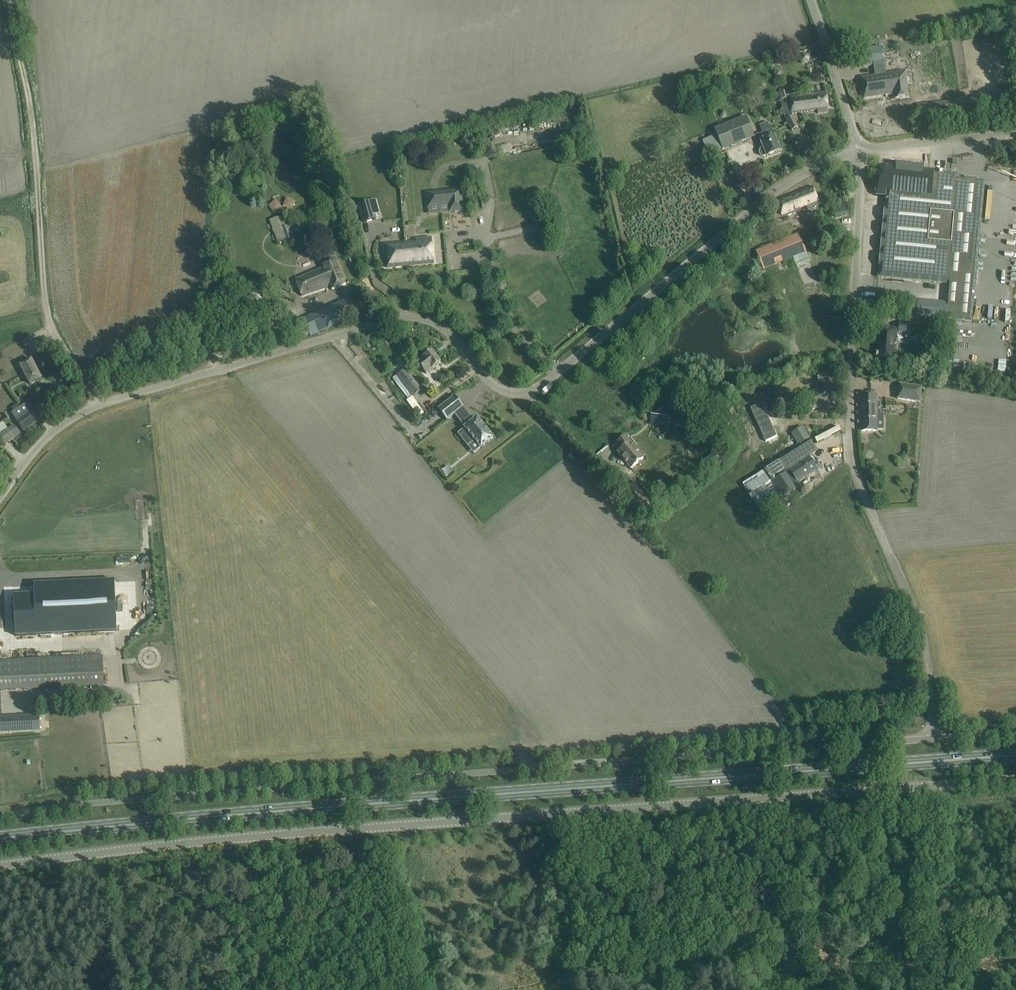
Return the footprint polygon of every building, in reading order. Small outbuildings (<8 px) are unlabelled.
[(909,96),(907,87),(905,72),(886,74),(881,46),(857,50),(859,67),(876,65),(878,75),(861,78),(864,98),(893,94),(894,99),(909,96)] [(818,114),(828,112),(825,92),(789,98),(792,114),(818,110),(818,114)] [(780,101),(787,100),(786,93),(778,94),(780,101)] [(1007,100),(1008,107),(1015,106),(1015,99),(1007,100)] [(799,127),(793,116),(786,120),(792,130),(799,127)] [(715,130),(717,135),(722,149),(754,137),(747,117),(715,130)] [(767,155),(767,156),(781,151),(774,136),(772,130),(771,130),(768,122),(759,125),(763,133),(758,135),(764,148),(761,149),(759,152),(760,155),(764,157),(767,155)] [(883,222),(980,232),(985,181),(958,178),(958,174),(889,168),(883,222)] [(812,186),(776,201),(777,204),(771,207),(777,220),(807,208),(808,210),(820,205),(812,186)] [(462,189),(426,193),(428,208),(448,206),(449,214),(464,212),(462,189)] [(358,205),(363,223),(377,220),(372,201),(358,205)] [(845,204),(833,207),(835,217),(848,214),(845,204)] [(281,229),(281,230),(286,241),(293,238),(284,215),(270,221),(274,232),(281,229)] [(971,322),(980,232),(883,222),(878,277),(950,284),(948,304),(925,302),(923,317),(943,319),(971,322)] [(764,269),(792,257),(797,268),(810,262),(806,251),(799,234),(756,251),(764,269)] [(406,244),(408,266),(434,264),(432,238),(416,240),(417,243),(406,244)] [(406,244),(385,246),(387,268),(408,266),(406,244)] [(296,279),(299,289),(303,298),(325,289),(324,287),(330,285),(332,290),(345,285),(335,260),(323,265),(324,268),(296,279)] [(304,320),(310,335),(352,316),(345,302),(304,320)] [(909,332),(910,324),(900,323),(899,331),(909,332)] [(897,329),(888,328),(878,327),(877,340),(879,340),(877,355),(876,355),(876,357),(886,358),(893,359),(894,344),(896,344),(897,329)] [(368,347),(373,344),(370,338),(365,341),(368,347)] [(426,374),(433,369),(441,362),(432,351),(417,362),(426,374)] [(41,379),(31,359),(21,365),(31,384),(41,379)] [(828,407),(829,407),(838,403),(829,379),(832,378),(828,368),(818,372),(823,386),(803,393),(810,412),(828,405),(828,407)] [(390,380),(418,417),(426,411),(415,396),(422,390),(406,369),(397,376),(390,380)] [(63,374),(58,378),(64,388),(69,385),(63,374)] [(897,399),(920,403),(922,387),(899,384),(897,399)] [(457,391),(440,404),(449,416),(466,403),(457,391)] [(42,392),(32,395),(40,419),(53,412),(42,392)] [(768,434),(780,429),(767,396),(755,400),(768,434)] [(883,413),(876,413),(877,396),(861,397),(862,430),(876,429),(884,429),(883,413)] [(24,431),(39,421),(31,410),(16,420),(24,431)] [(466,424),(459,429),(464,436),(466,435),(470,441),(476,437),(482,444),(494,434),(479,413),(475,416),(472,412),(465,417),(468,421),(466,423),(466,424)] [(692,426),(693,416),(677,415),(676,424),(692,426)] [(1,447),(14,438),(20,433),(14,425),(8,429),(3,422),(0,424),(0,445),(1,447)] [(791,433),(796,441),(798,446),(810,438),(803,426),(791,433)] [(618,453),(624,461),(631,469),(644,458),(626,436),(616,444),(621,450),(618,453)] [(798,454),(803,461),(784,474),(782,471),(766,482),(772,490),(793,476),(797,482),(817,469),(808,457),(807,458),(802,451),(798,454)] [(913,458),(907,458),(898,459),(898,468),(907,468),(907,465),(913,465),(913,458)] [(764,483),(759,476),(751,481),(756,489),(764,483)] [(35,600),(15,601),(17,640),(47,638),(107,636),(107,635),(117,635),(115,581),(34,584),(35,600)] [(102,656),(83,657),(84,682),(85,687),(104,686),(102,656)] [(0,660),(0,691),(48,689),(47,658),(0,660)] [(0,717),(0,732),(39,731),(39,716),(38,716),(0,717)]
